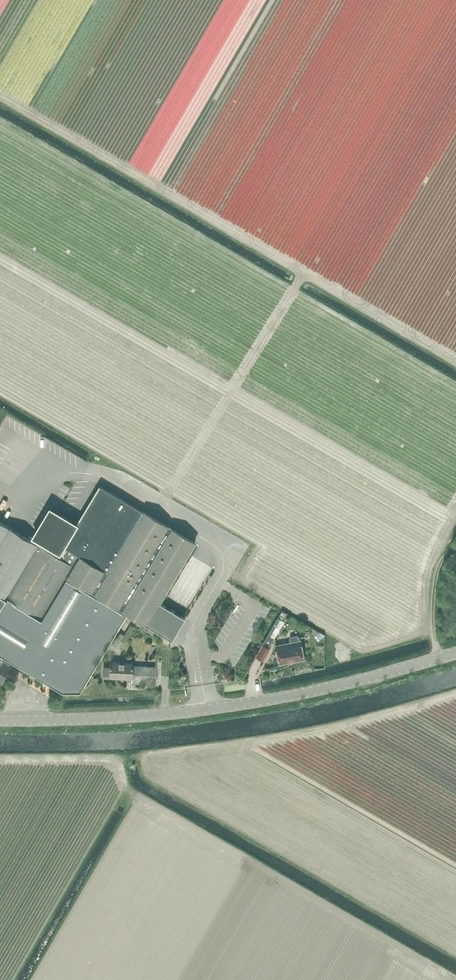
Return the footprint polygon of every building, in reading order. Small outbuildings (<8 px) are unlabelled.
[(18,490),(20,485),(0,475),(0,481),(18,490)] [(63,692),(80,691),(127,613),(155,630),(172,640),(185,619),(168,608),(159,603),(195,544),(100,485),(79,521),(68,515),(60,510),(58,509),(52,505),(51,508),(35,536),(42,540),(38,545),(32,541),(21,534),(10,528),(4,524),(0,521),(0,654),(63,692)] [(268,647),(273,638),(274,639),(284,621),(277,617),(256,656),(263,660),(270,648),(268,647)] [(125,643),(135,627),(130,625),(121,640),(125,643)] [(330,630),(324,635),(328,639),(334,634),(330,630)] [(290,638),(291,642),(276,645),(280,664),(304,659),(301,640),(299,641),(299,637),(297,636),(291,637),(290,638)] [(11,665),(0,658),(0,680),(1,681),(11,665)] [(133,665),(133,661),(111,661),(111,666),(103,666),(102,678),(132,679),(132,683),(156,684),(157,666),(133,665)]
